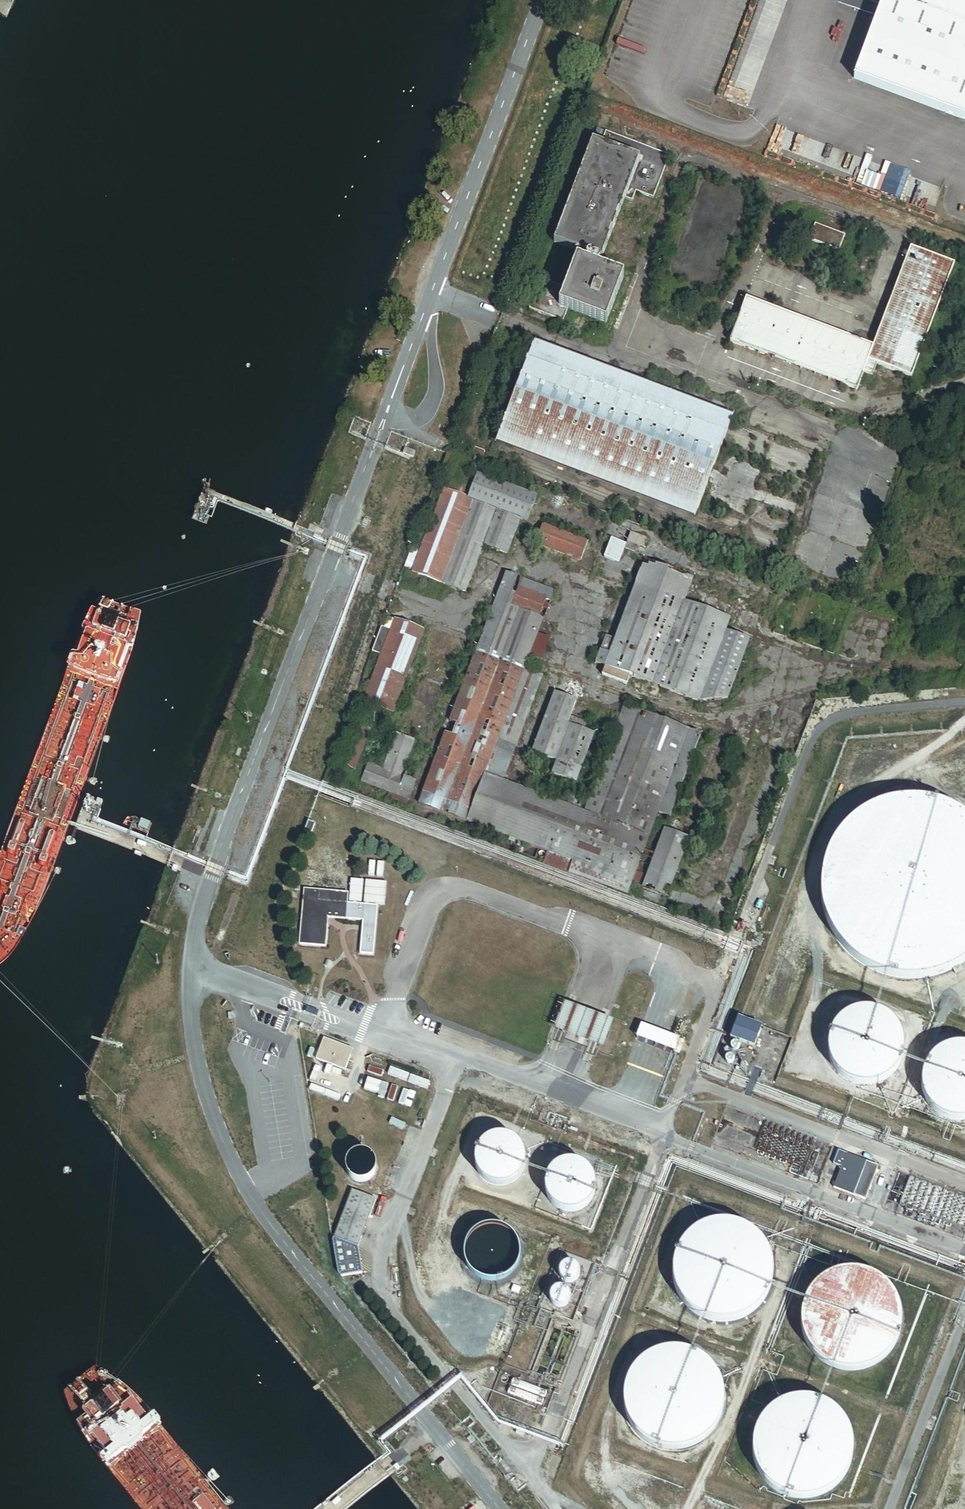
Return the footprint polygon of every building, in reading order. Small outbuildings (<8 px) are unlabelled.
[(854,76),(964,118),(964,0),(882,0),(854,76)] [(669,158),(597,130),(555,245),(600,262),(624,200),(632,203),(636,193),(653,200),(669,158)] [(827,237),(829,230),(814,225),(807,242),(840,255),(845,243),(827,237)] [(848,236),(829,230),(827,237),(845,243),(848,236)] [(874,347),(869,361),(879,365),(913,378),(956,264),(911,248),(874,347)] [(541,281),(530,311),(563,323),(568,311),(605,325),(623,278),(576,261),(565,291),(541,281)] [(525,280),(515,275),(511,286),(522,290),(525,280)] [(745,300),(740,312),(869,361),(874,347),(745,300)] [(869,361),(740,312),(729,343),(858,391),(864,375),(869,361)] [(534,339),(497,440),(694,513),(731,412),(534,339)] [(879,365),(869,361),(864,375),(874,378),(879,365)] [(474,449),(469,463),(483,468),(488,454),(474,449)] [(453,458),(446,457),(439,474),(446,476),(453,458)] [(443,491),(413,573),(465,592),(483,546),(507,555),(520,520),(527,522),(536,500),(477,478),(474,488),(465,485),(468,479),(462,476),(459,483),(451,479),(446,492),(443,491)] [(543,529),(537,545),(580,562),(586,545),(543,529)] [(626,547),(625,550),(634,553),(636,548),(640,550),(644,540),(630,536),(626,547)] [(612,541),(604,559),(619,565),(625,550),(626,547),(612,541)] [(645,564),(637,586),(684,604),(692,581),(645,564)] [(505,575),(494,604),(511,610),(518,594),(513,592),(518,580),(505,575)] [(548,591),(518,580),(513,592),(518,594),(511,610),(543,622),(552,598),(547,597),(548,591)] [(684,604),(637,586),(632,598),(726,634),(730,621),(684,604)] [(726,634),(632,598),(615,643),(606,640),(597,665),(605,668),(602,677),(627,686),(630,679),(700,704),(727,700),(738,672),(749,642),(726,634)] [(511,610),(494,604),(477,649),(525,667),(529,658),(537,636),(543,622),(511,610)] [(386,631),(381,629),(371,653),(381,657),(363,704),(370,707),(366,716),(389,724),(392,715),(393,716),(408,677),(411,678),(413,673),(410,671),(424,633),(395,622),(395,624),(390,621),(386,631)] [(550,640),(537,636),(529,658),(542,662),(550,640)] [(524,671),(525,667),(477,649),(449,723),(457,725),(452,737),(445,735),(418,805),(525,846),(522,855),(535,860),(539,850),(547,854),(573,863),(584,867),(581,877),(594,882),(598,873),(631,885),(658,814),(670,818),(701,736),(625,708),(585,814),(579,811),(582,802),(571,798),(567,807),(502,782),(542,677),(524,671)] [(746,676),(738,672),(727,700),(736,703),(746,676)] [(555,696),(532,754),(556,763),(580,772),(594,737),(584,732),(586,724),(570,718),(576,703),(555,696)] [(362,703),(354,700),(348,716),(356,719),(362,703)] [(360,716),(341,767),(355,773),(373,727),(370,726),(372,721),(360,716)] [(396,736),(383,771),(401,778),(414,743),(396,736)] [(556,763),(551,775),(575,784),(580,772),(556,763)] [(401,778),(383,771),(368,766),(362,783),(389,794),(388,799),(407,807),(415,784),(401,778)] [(927,800),(918,799),(906,799),(902,799),(891,801),(886,802),(880,804),(875,807),(867,810),(859,815),(855,819),(849,824),(844,829),(839,835),(834,843),(829,851),(826,860),(824,867),(821,879),(821,884),(821,892),(822,900),(822,906),(824,912),(826,918),(828,925),(831,931),(837,940),(842,947),(849,955),(858,962),(866,967),(873,971),(877,973),(887,976),(898,978),(907,979),(918,979),(929,977),(937,975),(947,971),(956,967),(960,965),(964,961),(964,817),(960,814),(954,810),(945,806),(938,803),(927,800)] [(315,826),(307,823),(303,833),(311,837),(315,826)] [(664,832),(643,888),(667,897),(689,841),(664,832)] [(547,854),(543,866),(568,876),(573,863),(547,854)] [(304,891),(299,945),(325,947),(327,919),(361,921),(359,954),(373,955),(376,906),(346,903),(348,894),(304,891)] [(611,1018),(563,999),(553,1025),(601,1044),(611,1018)] [(828,1059),(831,1065),(833,1070),(835,1072),(837,1074),(840,1078),(845,1081),(850,1084),(854,1085),(858,1086),(863,1087),(870,1086),(875,1085),(883,1082),(887,1080),(891,1077),(895,1072),(899,1066),(900,1063),(902,1058),(902,1055),(903,1050),(903,1044),(902,1041),(901,1036),(898,1030),(894,1025),(892,1023),(889,1019),(882,1015),(876,1013),(872,1012),(868,1011),(860,1011),(856,1012),(853,1013),(848,1015),(845,1017),(840,1020),(836,1024),(833,1028),(832,1031),(829,1036),(828,1041),(827,1046),(827,1051),(828,1059)] [(761,1025),(737,1016),(730,1034),(754,1044),(761,1025)] [(678,1036),(640,1022),(635,1035),(673,1049),(678,1036)] [(323,1040),(316,1061),(346,1072),(350,1057),(345,1055),(347,1049),(323,1040)] [(925,1100),(925,1101),(929,1107),(935,1113),(940,1117),(944,1118),(948,1120),(953,1121),(958,1122),(961,1122),(964,1121),(964,1047),(963,1046),(957,1046),(950,1047),(943,1049),(937,1053),(932,1057),(928,1062),(924,1069),(923,1071),(922,1076),(921,1081),(921,1085),(922,1092),(923,1095),(925,1100)] [(321,1069),(315,1067),(310,1080),(315,1083),(321,1069)] [(515,1142),(512,1140),(507,1138),(502,1137),(497,1137),(491,1138),(486,1140),(484,1142),(480,1145),(477,1149),(474,1154),(473,1157),(473,1161),(473,1167),(475,1174),(477,1178),(480,1182),(483,1185),(487,1187),(493,1189),(496,1190),(502,1190),(505,1189),(510,1187),(514,1185),(517,1183),(520,1179),(522,1177),(523,1174),(525,1170),(525,1167),(526,1162),(525,1158),(523,1151),(521,1148),(517,1144),(515,1142)] [(351,1157),(350,1159),(349,1159),(348,1161),(347,1163),(346,1165),(346,1168),(346,1170),(346,1174),(349,1179),(351,1181),(354,1182),(356,1183),(359,1184),(361,1184),(364,1183),(367,1182),(370,1181),(372,1178),(373,1176),(375,1173),(375,1170),(375,1168),(375,1165),(374,1163),(372,1160),(371,1158),(368,1157),(365,1155),(362,1154),(359,1154),(357,1155),(354,1156),(351,1157)] [(846,1156),(834,1189),(865,1201),(878,1168),(846,1156)] [(581,1165),(580,1165),(579,1165),(576,1164),(572,1163),(567,1163),(561,1164),(557,1166),(553,1169),(548,1174),(546,1177),(545,1181),(544,1186),(543,1189),(544,1194),(545,1199),(547,1203),(549,1207),(552,1209),(554,1211),(559,1214),(562,1215),(564,1216),(569,1216),(571,1216),(576,1216),(582,1213),(586,1210),(589,1209),(591,1206),(593,1203),(595,1198),(596,1196),(596,1192),(596,1187),(595,1181),(593,1176),(591,1173),(589,1170),(584,1167),(581,1165)] [(376,1201),(352,1192),(334,1240),(358,1249),(376,1201)] [(675,1289),(677,1294),(678,1295),(681,1301),(683,1304),(686,1307),(691,1312),(695,1315),(699,1317),(703,1319),(708,1321),(717,1323),(721,1323),(727,1323),(733,1322),(737,1321),(745,1318),(750,1315),(753,1313),(757,1309),(760,1306),(764,1301),(768,1294),(771,1285),(773,1276),(772,1268),(771,1260),(769,1254),(766,1248),(763,1243),(760,1239),(755,1235),(747,1229),(742,1227),(738,1225),(734,1224),(728,1223),(719,1223),(714,1224),(710,1225),(705,1226),(701,1228),(694,1232),(689,1236),(686,1239),(682,1244),(680,1247),(677,1253),(675,1256),(675,1259),(673,1264),(673,1269),(673,1274),(673,1283),(675,1289)] [(493,1227),(490,1227),(488,1227),(484,1228),(481,1229),(479,1230),(476,1231),(474,1233),(472,1235),(470,1237),(469,1238),(466,1243),(465,1246),(465,1248),(464,1250),(464,1253),(464,1255),(464,1260),(465,1263),(466,1266),(467,1268),(468,1271),(470,1274),(473,1276),(475,1277),(478,1279),(480,1280),(484,1281),(487,1282),(493,1283),(503,1280),(506,1279),(509,1277),(512,1274),(513,1273),(517,1267),(518,1265),(518,1263),(519,1261),(520,1255),(519,1253),(519,1248),(518,1245),(517,1243),(516,1241),(513,1237),(510,1234),(508,1232),(506,1231),(503,1229),(498,1228),(496,1227),(493,1227)] [(560,1278),(560,1279),(561,1280),(562,1282),(563,1283),(565,1284),(567,1285),(571,1285),(574,1284),(575,1283),(577,1282),(578,1280),(579,1279),(579,1276),(579,1275),(579,1273),(578,1271),(577,1269),(576,1268),(572,1266),(568,1265),(564,1267),(561,1269),(560,1273),(559,1276),(560,1278)] [(804,1340),(805,1344),(806,1344),(808,1349),(811,1352),(814,1356),(818,1360),(823,1364),(825,1365),(830,1368),(836,1370),(839,1371),(845,1372),(851,1372),(857,1372),(862,1371),(866,1370),(872,1368),(875,1366),(880,1363),(883,1361),(887,1358),(891,1353),(893,1350),(896,1346),(898,1341),(899,1337),(900,1333),(901,1327),(902,1323),(901,1318),(900,1310),(899,1306),(896,1298),(893,1293),(890,1289),(887,1286),(884,1283),(881,1281),(875,1277),(871,1275),(866,1273),(862,1272),(857,1272),(853,1271),(849,1271),(845,1272),(840,1272),(835,1274),(829,1276),(826,1278),(820,1282),(814,1287),(811,1291),(808,1294),(805,1301),(803,1305),(801,1312),(801,1316),(801,1320),(801,1326),(802,1335),(804,1340)] [(550,1301),(551,1304),(552,1305),(553,1307),(554,1308),(558,1310),(560,1310),(564,1309),(567,1307),(568,1306),(569,1303),(570,1299),(569,1296),(568,1294),(566,1292),(563,1290),(561,1290),(559,1290),(557,1290),(555,1291),(553,1293),(552,1294),(550,1297),(550,1298),(550,1301)] [(677,1452),(681,1451),(688,1450),(694,1448),(699,1446),(703,1443),(707,1440),(712,1435),(717,1429),(721,1422),(723,1417),(724,1412),(725,1405),(725,1398),(723,1389),(722,1383),(718,1376),(715,1371),(711,1367),(705,1361),(696,1356),(692,1355),(689,1353),(683,1352),(679,1352),(670,1352),(661,1354),(655,1356),(648,1359),(645,1362),(640,1366),(638,1369),(634,1373),(629,1381),(627,1387),(626,1392),(625,1396),(625,1400),(625,1408),(627,1414),(629,1422),(632,1428),(634,1431),(639,1437),(644,1441),(647,1443),(654,1447),(661,1450),(667,1451),(671,1452),(677,1452)] [(756,1435),(755,1438),(754,1441),(754,1450),(754,1457),(755,1461),(756,1465),(758,1470),(760,1475),(762,1478),(767,1484),(772,1489),(775,1491),(780,1494),(784,1496),(791,1499),(798,1500),(803,1500),(808,1500),(812,1499),(816,1499),(822,1497),(830,1493),(836,1489),(837,1487),(841,1483),(846,1478),(849,1471),(851,1466),(853,1460),(854,1453),(854,1446),(853,1439),(850,1432),(847,1424),(843,1419),(840,1416),(834,1410),(831,1408),(826,1405),(821,1403),(816,1401),(809,1400),(805,1400),(799,1400),(795,1401),(790,1402),(786,1403),(779,1406),(773,1410),(769,1414),(766,1418),(762,1422),(760,1425),(758,1430),(756,1435)] [(518,1427),(515,1434),(523,1437),(526,1430),(518,1427)]
